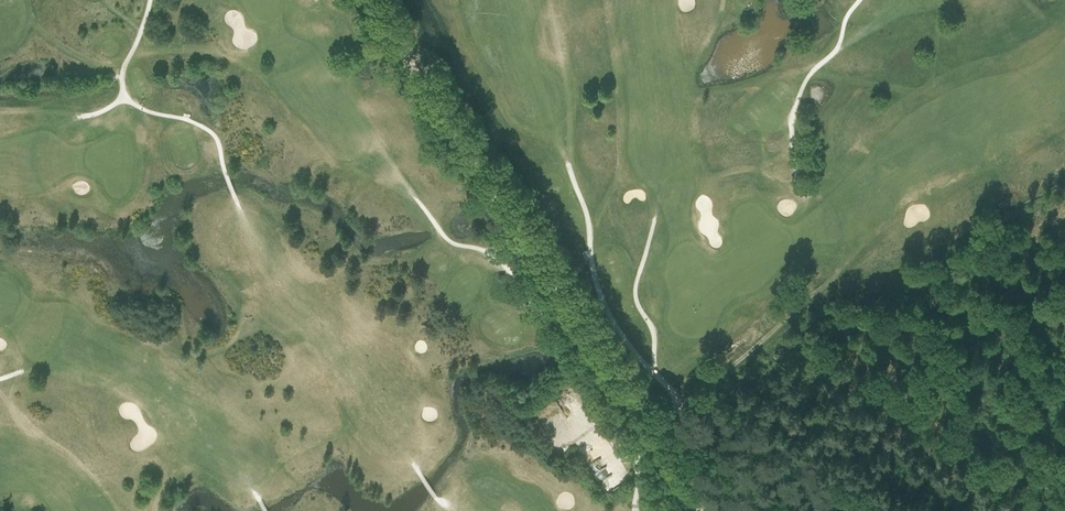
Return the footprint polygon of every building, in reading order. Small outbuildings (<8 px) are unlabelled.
[(549,434),(561,425),(559,422),(567,416),(555,401),(535,416),(549,434)]
